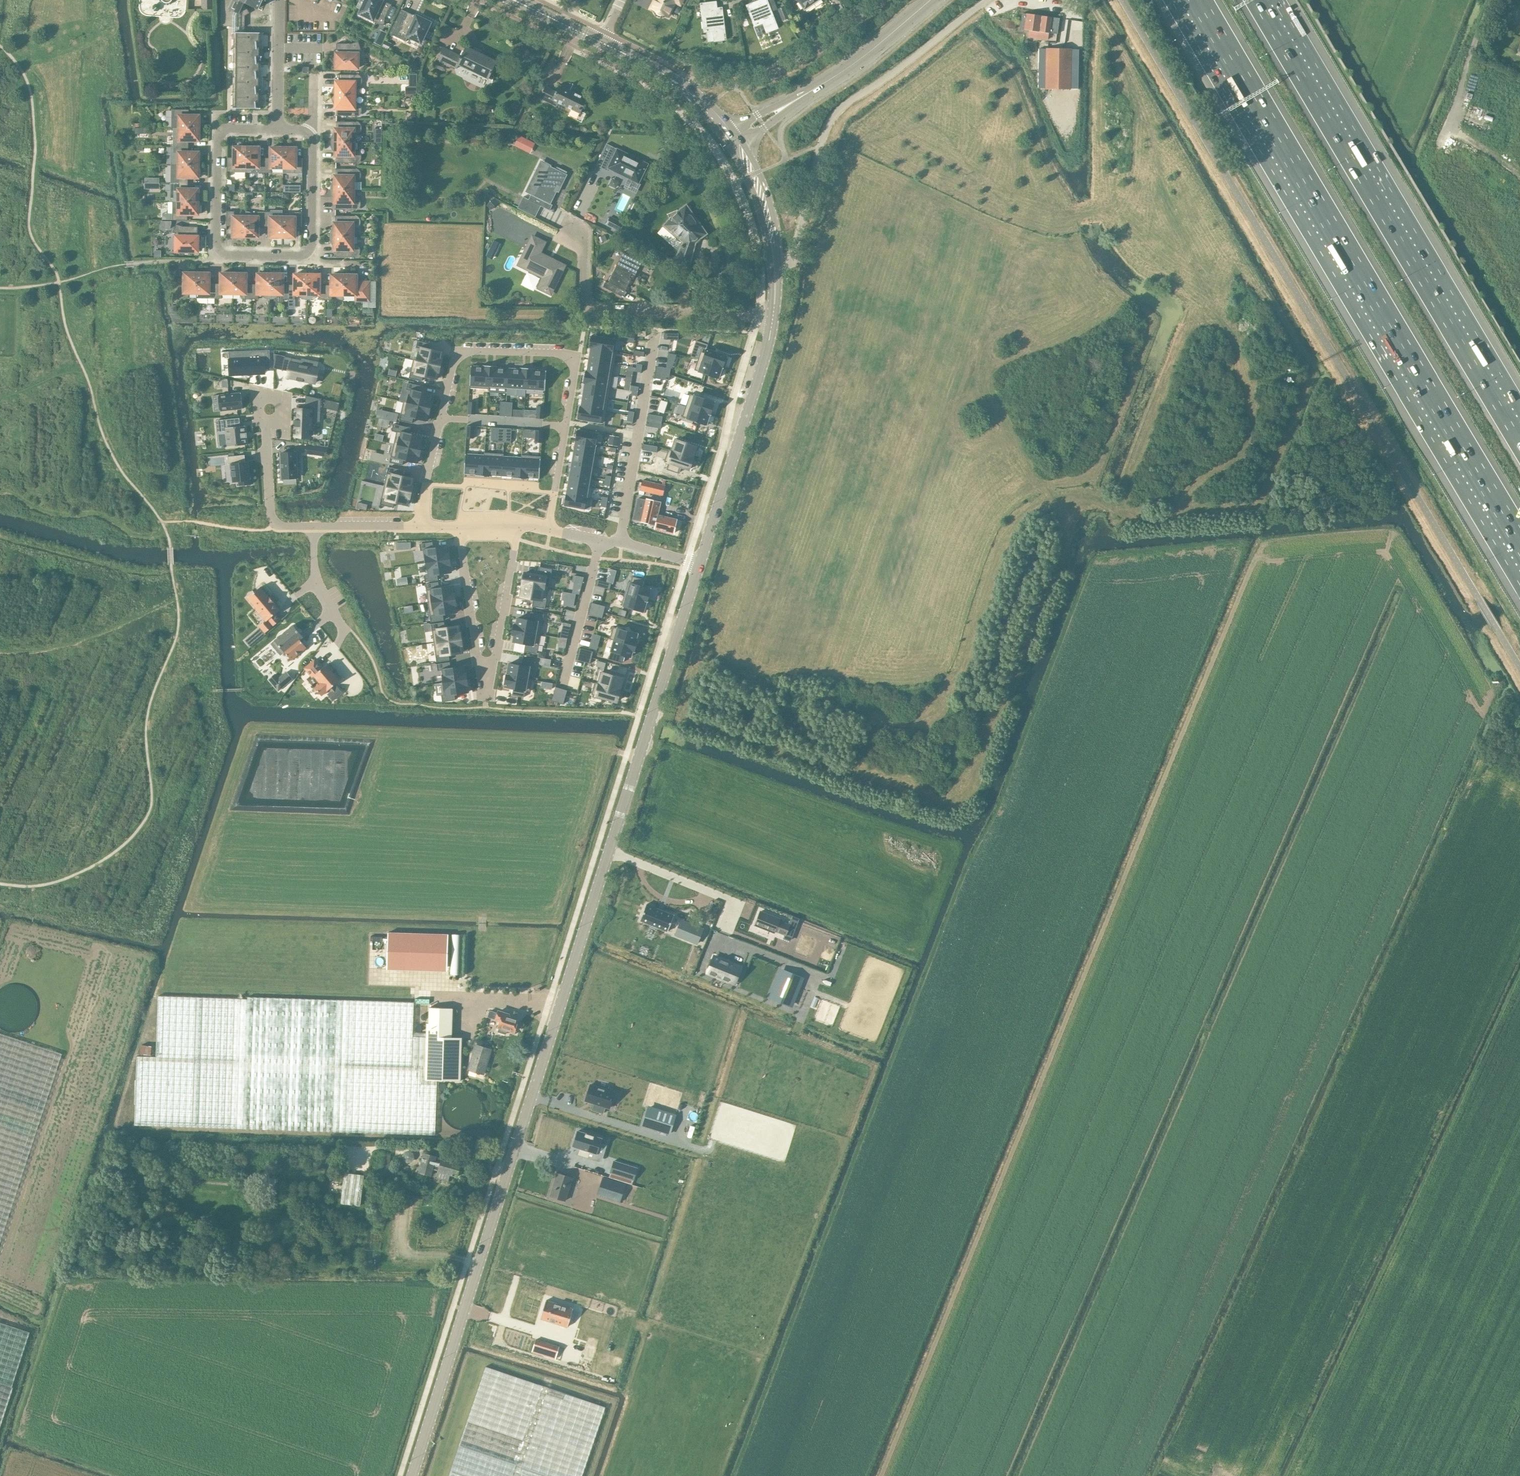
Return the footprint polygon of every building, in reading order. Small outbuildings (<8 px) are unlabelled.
[(201,10),(213,9),(213,0),(201,0),(201,10)] [(221,26),(227,26),(232,26),(235,26),(238,26),(245,27),(245,15),(244,15),(244,11),(247,9),(243,3),(244,2),(258,9),(262,0),(221,0),(221,26)] [(392,4),(386,2),(386,1),(385,1),(384,3),(382,1),(382,0),(366,0),(359,0),(357,6),(362,8),(360,13),(372,19),(372,21),(375,22),(374,24),(375,25),(375,24),(384,25),(385,18),(392,4)] [(651,9),(655,10),(655,12),(656,13),(656,14),(657,14),(658,15),(659,16),(660,16),(661,16),(663,16),(664,16),(665,15),(668,17),(669,16),(675,2),(681,5),(683,0),(655,0),(651,9)] [(748,6),(755,26),(763,22),(767,32),(777,28),(771,13),(767,0),(763,0),(748,6)] [(804,10),(819,0),(798,0),(804,10)] [(716,3),(702,4),(705,32),(714,31),(715,41),(726,40),(722,9),(717,9),(716,3)] [(784,8),(778,10),(782,22),(788,19),(784,8)] [(401,25),(396,31),(403,37),(402,38),(403,38),(404,36),(407,38),(408,36),(421,42),(430,23),(427,22),(426,20),(425,18),(424,18),(423,17),(421,17),(419,18),(417,17),(416,18),(413,16),(414,15),(413,15),(407,12),(401,25)] [(1022,14),(1020,29),(1057,34),(1059,18),(1026,14),(1022,14)] [(803,27),(796,32),(800,39),(807,34),(803,27)] [(387,32),(380,29),(373,42),(381,46),(387,32)] [(259,42),(259,33),(260,33),(233,32),(233,33),(236,34),(236,48),(257,48),(257,42),(259,42)] [(385,40),(382,47),(388,50),(391,43),(385,40)] [(358,68),(358,55),(359,55),(359,54),(360,51),(362,51),(362,50),(361,50),(358,41),(351,44),(336,43),(336,50),(336,51),(338,51),(338,54),(336,54),(336,56),(335,58),(334,59),(334,61),(334,62),(335,64),(336,65),(336,68),(358,68)] [(438,61),(434,67),(442,71),(445,71),(447,66),(450,67),(451,66),(457,68),(459,64),(488,79),(491,73),(492,74),(495,68),(494,68),(497,62),(496,61),(495,62),(478,53),(477,53),(475,52),(475,51),(474,51),(467,48),(467,47),(466,47),(461,57),(461,56),(460,58),(456,56),(457,54),(444,48),(438,61)] [(259,48),(257,48),(236,48),(236,63),(257,63),(257,57),(259,57),(259,48)] [(1046,60),(1045,89),(1070,89),(1071,60),(1070,60),(1070,49),(1047,49),(1047,60),(1046,60)] [(424,59),(416,55),(413,62),(421,66),(424,59)] [(259,72),(259,63),(257,63),(236,63),(236,78),(257,78),(256,72),(259,72)] [(357,87),(360,85),(361,83),(361,81),(361,79),(360,77),(359,76),(357,75),(337,75),(337,82),(336,82),(336,87),(335,87),(334,88),(334,89),(333,91),(333,92),(332,94),(332,95),(355,95),(355,87),(357,87)] [(259,78),(257,78),(236,78),(236,93),(257,93),(256,87),(259,87),(259,78)] [(545,87),(540,98),(551,103),(553,100),(558,102),(581,113),(587,99),(559,86),(556,92),(545,87)] [(259,93),(257,93),(236,93),(235,107),(235,108),(257,109),(256,102),(258,102),(259,93)] [(360,106),(357,104),(355,104),(355,95),(332,95),(332,97),(333,98),(333,99),(333,101),(334,102),(335,103),(336,103),(336,109),(337,109),(337,115),(336,115),(336,116),(357,116),(358,115),(360,114),(361,112),(361,110),(361,108),(360,106)] [(172,109),(172,128),(174,128),(179,128),(199,128),(199,125),(201,125),(201,118),(199,118),(199,116),(189,116),(189,110),(174,109),(172,109)] [(420,121),(435,122),(436,111),(421,110),(420,121)] [(523,112),(518,123),(525,126),(530,116),(523,112)] [(356,134),(359,132),(360,130),(361,128),(360,126),(360,124),(358,123),(356,122),(336,122),(337,122),(336,129),(335,129),(335,134),(334,134),(333,135),(333,136),(332,138),(332,139),(332,141),(332,142),(354,142),(354,134),(356,134)] [(201,139),(201,132),(199,132),(199,128),(174,128),(174,146),(188,147),(189,141),(199,141),(199,139),(201,139)] [(535,142),(519,135),(515,143),(532,151),(535,142)] [(359,153),(356,151),(354,151),(354,142),(332,142),(332,144),(332,145),(332,146),(333,148),(333,149),(334,150),(335,150),(335,156),(336,156),(336,162),(336,163),(356,163),(358,162),(359,161),(360,159),(360,157),(360,155),(359,153)] [(648,164),(635,158),(634,160),(617,151),(618,149),(607,144),(596,166),(607,171),(609,169),(639,184),(648,164)] [(171,146),(171,165),(174,165),(177,165),(199,165),(199,162),(200,162),(200,155),(199,155),(199,153),(188,153),(188,147),(174,146),(171,146)] [(227,158),(227,172),(235,172),(246,172),(247,147),(243,147),(243,146),(236,146),(236,147),(234,147),(234,158),(227,158)] [(265,173),(265,158),(259,158),(259,147),(257,147),(257,146),(250,146),(250,147),(247,147),(246,172),(249,172),(251,172),(252,171),(254,169),(258,170),(258,173),(265,173)] [(283,168),(283,148),(280,148),(280,146),(273,146),(273,148),(271,148),(271,158),(265,158),(265,173),(271,173),(271,168),(283,168)] [(302,173),(302,158),(296,158),(296,148),(294,148),(294,146),(287,146),(287,148),(283,148),(283,168),(283,173),(285,173),(287,172),(289,171),(291,170),(295,170),(295,173),(302,173)] [(171,165),(171,183),(173,183),(188,183),(188,177),(199,177),(199,176),(200,176),(200,168),(199,168),(199,165),(177,165),(174,165),(171,165)] [(551,204),(559,187),(561,188),(568,175),(549,165),(534,195),(531,194),(529,200),(523,197),(521,200),(517,208),(535,217),(541,206),(550,211),(553,205),(551,204)] [(356,181),(359,178),(360,177),(360,175),(360,173),(359,171),(358,170),(356,169),(335,169),(336,169),(336,176),(335,176),(335,181),(334,181),(333,182),(332,183),(332,185),(332,186),(331,188),(331,189),(354,189),(354,181),(356,181)] [(619,181),(612,178),(610,182),(609,185),(616,189),(616,188),(619,181)] [(173,183),(173,190),(178,190),(178,202),(198,202),(198,199),(200,199),(200,191),(198,191),(198,190),(188,189),(188,183),(173,183)] [(359,200),(356,198),(354,198),(354,189),(331,189),(331,191),(331,192),(332,193),(332,195),(333,196),(333,197),(335,197),(334,203),(336,203),(336,209),(335,209),(335,210),(355,210),(357,209),(359,208),(359,206),(360,204),(359,202),(359,200)] [(200,212),(200,205),(198,205),(198,202),(178,202),(174,202),(174,205),(174,206),(174,207),(175,208),(176,209),(176,213),(173,213),(173,220),(188,220),(188,214),(198,214),(198,212),(200,212)] [(643,206),(635,202),(629,214),(637,218),(643,206)] [(700,238),(706,234),(701,226),(702,225),(698,220),(697,220),(693,215),(693,214),(690,205),(687,207),(686,205),(678,211),(677,210),(678,210),(677,209),(667,214),(669,219),(663,225),(673,234),(672,236),(672,238),(673,239),(675,240),(677,240),(679,239),(683,243),(676,250),(678,251),(674,260),(688,266),(688,267),(689,268),(695,243),(694,242),(699,238),(700,238)] [(246,237),(246,217),(234,216),(234,211),(227,211),(227,226),(233,226),(233,237),(235,237),(235,238),(242,238),(242,237),(246,237)] [(264,226),(264,212),(257,212),(257,215),(254,215),(253,214),(249,212),(246,212),(246,217),(246,237),(249,237),(249,238),(256,238),(256,237),(258,237),(258,226),(264,226)] [(282,237),(283,217),(271,217),(271,212),(264,212),(264,226),(270,226),(270,237),(272,237),(272,239),(279,239),(279,237),(282,237)] [(302,227),(302,212),(294,212),(294,217),(283,217),(282,237),(286,237),(286,239),(293,239),(293,237),(295,237),(295,227),(302,227)] [(355,228),(358,226),(359,224),(359,222),(359,220),(358,218),(357,217),(355,216),(335,216),(335,223),(334,223),(334,228),(333,228),(332,229),(332,230),(331,232),(331,233),(331,235),(331,236),(353,236),(353,228),(355,228)] [(620,232),(624,223),(610,216),(606,225),(620,232)] [(198,240),(198,234),(198,233),(198,227),(183,226),(176,224),(173,233),(172,233),(175,233),(175,237),(176,237),(176,251),(198,251),(198,248),(199,247),(200,246),(200,244),(200,242),(199,241),(198,240)] [(358,247),(355,245),(353,245),(353,236),(331,236),(331,238),(331,239),(331,240),(332,242),(332,243),(333,244),(334,244),(334,250),(335,250),(335,256),(334,256),(334,257),(355,257),(357,256),(358,255),(359,253),(359,251),(359,249),(358,247)] [(550,293),(564,266),(539,253),(544,243),(533,237),(519,265),(544,277),(542,282),(536,279),(531,290),(542,296),(545,291),(550,293)] [(625,291),(634,274),(635,275),(642,262),(623,252),(608,282),(606,281),(603,287),(624,297),(627,292),(625,291)] [(495,255),(492,262),(498,265),(501,258),(495,255)] [(197,298),(197,273),(194,273),(194,271),(186,271),(186,273),(184,273),(184,283),(178,283),(178,298),(188,298),(188,297),(189,293),(196,293),(196,298),(197,298)] [(200,273),(197,273),(197,298),(208,298),(215,298),(215,284),(209,284),(209,273),(207,273),(207,272),(200,272),(200,273)] [(233,293),(234,274),(230,273),(230,272),(223,272),(223,273),(221,273),(221,284),(215,284),(215,298),(221,298),(222,293),(233,293)] [(252,299),(252,284),(246,284),(246,274),(244,274),(244,272),(237,272),(237,274),(234,274),(233,293),(240,294),(241,298),(241,299),(252,299)] [(270,299),(270,274),(267,274),(267,272),(260,272),(260,274),(258,274),(258,284),(252,284),(252,299),(258,299),(258,296),(263,296),(264,297),(266,298),(268,299),(270,299)] [(289,299),(289,285),(283,285),(283,274),(281,274),(281,272),(274,272),(274,274),(270,274),(270,299),(272,299),(274,298),(276,297),(278,296),(282,296),(282,299),(289,299)] [(307,300),(307,274),(304,274),(304,273),(297,273),(297,274),(295,274),(295,285),(289,285),(289,299),(295,299),(295,296),(299,296),(301,298),(303,299),(305,299),(307,299),(307,300)] [(325,300),(325,285),(319,285),(319,275),(318,275),(318,273),(311,273),(310,274),(307,274),(307,300),(307,299),(309,299),(311,299),(313,298),(315,297),(319,297),(319,300),(325,300)] [(344,295),(344,275),(341,275),(341,273),(333,273),(333,275),(332,275),(331,285),(325,285),(325,300),(332,300),(332,297),(336,297),(337,298),(339,299),(341,300),(343,300),(344,300),(344,295)] [(369,300),(369,283),(356,282),(356,275),(354,275),(354,273),(347,273),(347,275),(344,275),(344,295),(355,295),(355,298),(355,300),(369,300)] [(628,332),(627,339),(634,340),(635,332),(628,332)] [(592,335),(590,347),(617,352),(617,351),(615,351),(616,339),(592,335)] [(417,341),(416,347),(421,348),(419,353),(417,360),(440,366),(441,358),(442,353),(429,349),(430,344),(417,341)] [(591,348),(589,359),(615,364),(617,352),(590,347),(590,348),(591,348)] [(702,347),(698,359),(722,367),(723,365),(725,366),(727,358),(726,358),(726,356),(702,347)] [(269,350),(229,352),(230,374),(265,373),(265,369),(270,369),(269,350)] [(285,356),(282,370),(289,371),(288,377),(297,379),(296,380),(303,382),(303,381),(314,383),(317,368),(300,365),(301,360),(285,356)] [(413,359),(409,378),(421,381),(423,375),(436,378),(438,373),(440,366),(413,359)] [(586,371),(613,376),(615,364),(589,359),(587,371),(586,371)] [(698,359),(694,370),(718,378),(719,376),(721,376),(723,369),(721,368),(722,367),(698,359)] [(471,366),(469,388),(488,389),(490,366),(482,365),(482,366),(471,366)] [(490,366),(488,389),(489,389),(489,387),(507,388),(508,368),(497,367),(498,367),(498,366),(490,366)] [(657,366),(656,372),(670,374),(671,368),(657,366)] [(508,368),(507,388),(526,389),(527,369),(527,368),(519,368),(520,368),(520,369),(508,368)] [(527,369),(526,389),(544,390),(545,390),(546,370),(535,370),(535,369),(527,369)] [(586,371),(584,383),(611,387),(613,376),(586,371)] [(656,372),(654,378),(669,380),(670,374),(656,372)] [(404,401),(403,402),(430,408),(432,400),(431,400),(432,395),(419,392),(420,386),(408,383),(406,389),(409,390),(406,401),(404,401)] [(585,384),(583,395),(609,399),(611,387),(584,383),(584,384),(585,384)] [(241,393),(218,395),(220,411),(243,409),(241,393)] [(690,394),(686,405),(710,413),(713,405),(713,402),(690,394)] [(296,410),(295,436),(311,436),(311,422),(320,422),(321,399),(306,395),(305,410),(301,410),(296,410)] [(580,406),(580,407),(607,411),(609,399),(583,395),(581,406),(580,406)] [(469,401),(468,414),(475,414),(476,402),(469,401)] [(403,402),(399,420),(412,423),(413,417),(427,420),(428,415),(429,415),(430,408),(403,402)] [(686,405),(682,416),(706,425),(709,414),(710,414),(710,413),(686,405)] [(537,406),(536,418),(543,418),(543,419),(544,406),(537,406)] [(580,407),(578,419),(605,423),(607,411),(580,407)] [(649,414),(648,420),(662,422),(663,416),(649,414)] [(239,419),(216,421),(218,433),(226,432),(227,446),(247,444),(245,426),(240,426),(239,419)] [(648,420),(646,426),(661,428),(662,422),(648,420)] [(393,424),(392,430),(397,432),(394,444),(420,450),(422,442),(423,437),(409,434),(411,428),(393,424)] [(577,430),(576,441),(595,445),(597,433),(577,430)] [(668,449),(668,450),(693,458),(692,457),(693,456),(694,457),(697,449),(695,449),(696,447),(674,439),(670,450),(668,449)] [(576,441),(574,452),(596,456),(598,445),(576,441)] [(394,444),(389,462),(402,465),(403,459),(417,462),(418,457),(419,457),(420,450),(394,444)] [(643,444),(642,450),(656,452),(657,446),(643,444)] [(306,445),(305,453),(320,455),(321,447),(306,445)] [(665,459),(664,461),(669,463),(666,469),(678,473),(680,467),(689,469),(689,467),(691,468),(694,460),(692,460),(693,458),(668,450),(665,459)] [(296,452),(280,453),(282,478),(298,477),(296,452)] [(574,452),(572,463),(594,466),(592,465),(593,456),(596,456),(574,452)] [(465,454),(464,474),(465,474),(465,473),(475,474),(475,475),(475,476),(483,476),(484,453),(484,455),(465,454)] [(484,453),(483,476),(491,476),(490,476),(491,475),(502,476),(503,454),(484,453)] [(503,454),(502,476),(513,477),(512,477),(512,478),(520,478),(522,455),(521,455),(521,457),(503,456),(504,454),(503,454)] [(245,455),(227,456),(228,465),(231,464),(233,482),(239,482),(239,485),(251,484),(248,461),(245,462),(245,455)] [(522,455),(520,478),(528,479),(528,478),(539,478),(541,456),(522,455)] [(572,463),(570,473),(592,477),(594,466),(572,463)] [(388,467),(384,486),(411,492),(412,485),(412,484),(413,479),(400,476),(401,470),(388,467)] [(570,473),(568,484),(593,488),(593,487),(590,487),(592,477),(570,473)] [(662,495),(665,485),(642,480),(640,490),(662,495)] [(568,484),(566,494),(586,498),(591,499),(593,488),(568,484)] [(384,486),(380,504),(392,507),(394,501),(407,504),(408,499),(409,499),(411,492),(384,486)] [(566,494),(564,506),(584,509),(586,498),(591,499),(566,494)] [(646,499),(641,521),(656,524),(655,529),(659,530),(673,533),(674,531),(675,529),(675,527),(677,519),(658,515),(661,502),(646,499)] [(432,542),(419,544),(420,551),(423,550),(425,562),(449,559),(448,551),(448,552),(447,546),(433,548),(432,542)] [(429,574),(424,575),(425,582),(438,580),(437,574),(451,572),(450,566),(449,559),(425,562),(425,563),(426,563),(427,570),(428,569),(429,574)] [(522,574),(521,582),(523,582),(523,584),(548,589),(552,569),(539,567),(537,575),(525,572),(524,575),(522,574)] [(573,575),(572,580),(582,583),(583,577),(573,575)] [(628,582),(624,594),(647,600),(649,591),(650,588),(642,586),(643,579),(632,576),(630,583),(628,582)] [(597,579),(596,586),(609,589),(611,583),(597,579)] [(438,582),(425,584),(428,603),(455,599),(454,591),(453,591),(453,586),(439,588),(438,582)] [(521,586),(520,593),(522,594),(521,596),(533,598),(532,606),(545,608),(548,589),(523,584),(523,585),(523,586),(521,586)] [(260,587),(247,598),(257,608),(256,609),(266,621),(259,626),(265,633),(280,620),(275,614),(280,610),(274,603),(275,603),(269,596),(269,597),(260,587)] [(624,594),(621,605),(643,611),(646,600),(647,601),(647,600),(624,594)] [(455,599),(428,603),(431,622),(443,620),(443,614),(456,612),(456,606),(455,599)] [(591,602),(590,608),(603,612),(605,606),(591,602)] [(590,608),(588,614),(602,618),(603,612),(590,608)] [(514,624),(513,629),(540,634),(543,614),(531,612),(529,620),(517,618),(516,624),(514,624)] [(444,622),(431,624),(434,643),(461,639),(460,631),(459,631),(458,626),(445,628),(444,622)] [(273,642),(271,644),(273,645),(279,653),(281,654),(282,653),(283,653),(284,652),(285,652),(291,660),(306,647),(300,639),(303,637),(293,625),(275,640),(273,642)] [(613,627),(609,638),(636,646),(637,640),(635,640),(637,634),(613,627)] [(513,629),(512,635),(514,635),(513,641),(525,643),(524,651),(536,654),(540,634),(513,629)] [(611,651),(608,659),(622,663),(624,655),(630,657),(632,651),(634,651),(636,646),(609,638),(609,639),(614,640),(611,651)] [(461,639),(434,643),(436,662),(449,660),(448,654),(462,652),(461,646),(462,646),(461,639)] [(579,648),(578,654),(592,657),(593,651),(579,648)] [(578,654),(576,660),(590,663),(592,657),(578,654)] [(314,659),(304,668),(312,677),(314,676),(319,682),(314,686),(314,687),(321,696),(329,689),(331,692),(327,694),(333,700),(342,692),(337,686),(336,687),(334,685),(340,680),(326,664),(322,668),(314,659)] [(506,674),(506,675),(532,679),(527,678),(529,667),(534,668),(535,662),(522,659),(521,665),(509,663),(507,674),(506,674)] [(449,662),(437,664),(438,670),(442,669),(443,675),(442,675),(443,682),(442,682),(467,679),(465,671),(464,666),(450,668),(449,662)] [(275,674),(269,679),(278,690),(292,679),(286,672),(279,678),(275,674)] [(595,682),(595,683),(619,690),(620,689),(619,689),(622,678),(600,672),(597,683),(595,682)] [(506,675),(505,684),(505,687),(513,688),(512,695),(524,697),(525,690),(530,691),(532,679),(506,675)] [(444,694),(441,695),(442,702),(455,700),(454,694),(468,692),(467,686),(468,686),(467,679),(442,682),(444,694)] [(595,683),(591,694),(593,695),(592,697),(600,699),(601,697),(616,701),(617,699),(619,700),(621,692),(619,692),(619,690),(595,683)] [(555,687),(551,700),(557,702),(561,688),(555,687)] [(561,688),(557,702),(563,704),(567,690),(561,688)] [(646,904),(640,920),(668,931),(674,915),(646,904)] [(760,911),(755,925),(770,931),(774,933),(775,931),(785,935),(784,938),(790,941),(797,922),(799,919),(792,916),(791,920),(789,924),(779,920),(780,918),(770,915),(760,911)] [(680,921),(675,934),(697,943),(702,930),(680,921)] [(388,932),(387,963),(448,965),(449,934),(388,932)] [(712,959),(707,972),(730,981),(736,965),(740,967),(740,966),(716,957),(715,960),(712,959)] [(783,970),(771,998),(790,1005),(801,977),(783,970)] [(137,1056),(135,1124),(155,1124),(370,1132),(435,1134),(437,1080),(460,1081),(462,1038),(452,1038),(453,1009),(429,1008),(429,1024),(427,1024),(426,1036),(413,1035),(414,1002),(247,996),(247,999),(156,996),(154,1056),(137,1056)] [(516,1025),(518,1019),(508,1016),(509,1015),(498,1011),(497,1013),(490,1011),(489,1012),(488,1011),(487,1014),(488,1015),(488,1017),(496,1019),(496,1017),(501,1019),(498,1027),(499,1027),(498,1032),(505,1034),(507,1030),(514,1032),(514,1031),(516,1031),(518,1025),(516,1025)] [(59,1052),(0,1034),(0,1236),(59,1052)] [(483,1075),(490,1050),(476,1045),(468,1070),(483,1075)] [(614,1092),(590,1084),(585,1100),(594,1103),(592,1109),(603,1113),(605,1106),(609,1108),(614,1092)] [(648,1107),(643,1125),(669,1133),(675,1116),(648,1107)] [(578,1130),(573,1146),(579,1148),(580,1149),(579,1154),(588,1157),(590,1152),(597,1154),(600,1144),(605,1146),(607,1139),(578,1130)] [(405,1152),(403,1155),(404,1159),(407,1161),(411,1160),(413,1157),(412,1153),(409,1151),(405,1152)] [(457,1175),(461,1162),(441,1157),(436,1155),(424,1152),(419,1171),(431,1174),(432,1168),(438,1169),(438,1170),(457,1175)] [(614,1160),(610,1172),(633,1180),(637,1168),(614,1160)] [(345,1172),(341,1203),(360,1206),(364,1175),(345,1172)] [(557,1172),(551,1195),(565,1200),(572,1177),(557,1172)] [(602,1177),(599,1187),(615,1192),(613,1199),(620,1202),(625,1184),(602,1177)] [(546,1299),(541,1314),(540,1318),(567,1326),(573,1308),(569,1307),(546,1299)] [(12,1388),(11,1387),(29,1331),(0,1321),(0,1425),(12,1388)] [(536,1339),(532,1351),(555,1358),(559,1346),(536,1339)] [(486,1366),(449,1475),(582,1475),(605,1406),(486,1366)]
